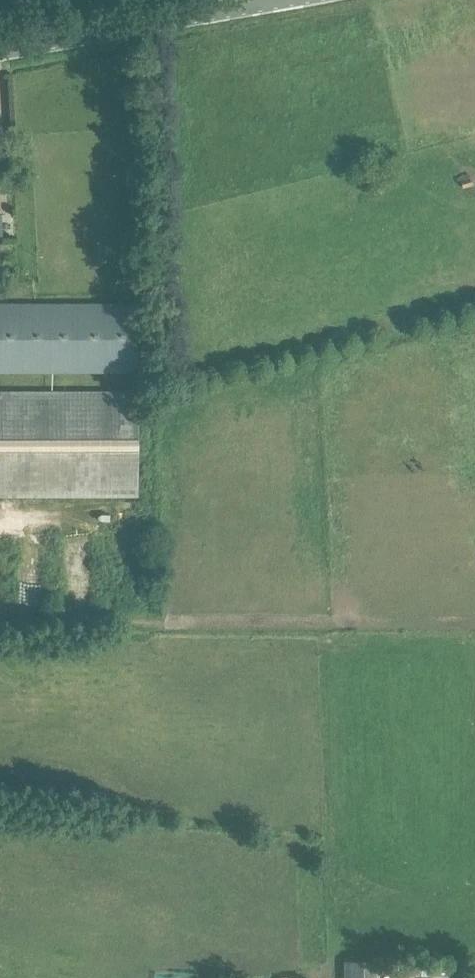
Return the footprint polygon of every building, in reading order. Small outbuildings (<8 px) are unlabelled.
[(119,367),(119,303),(0,303),(0,367),(119,367)] [(123,436),(0,438),(0,496),(124,494),(123,436)] [(409,964),(409,976),(423,976),(423,964),(409,964)]
